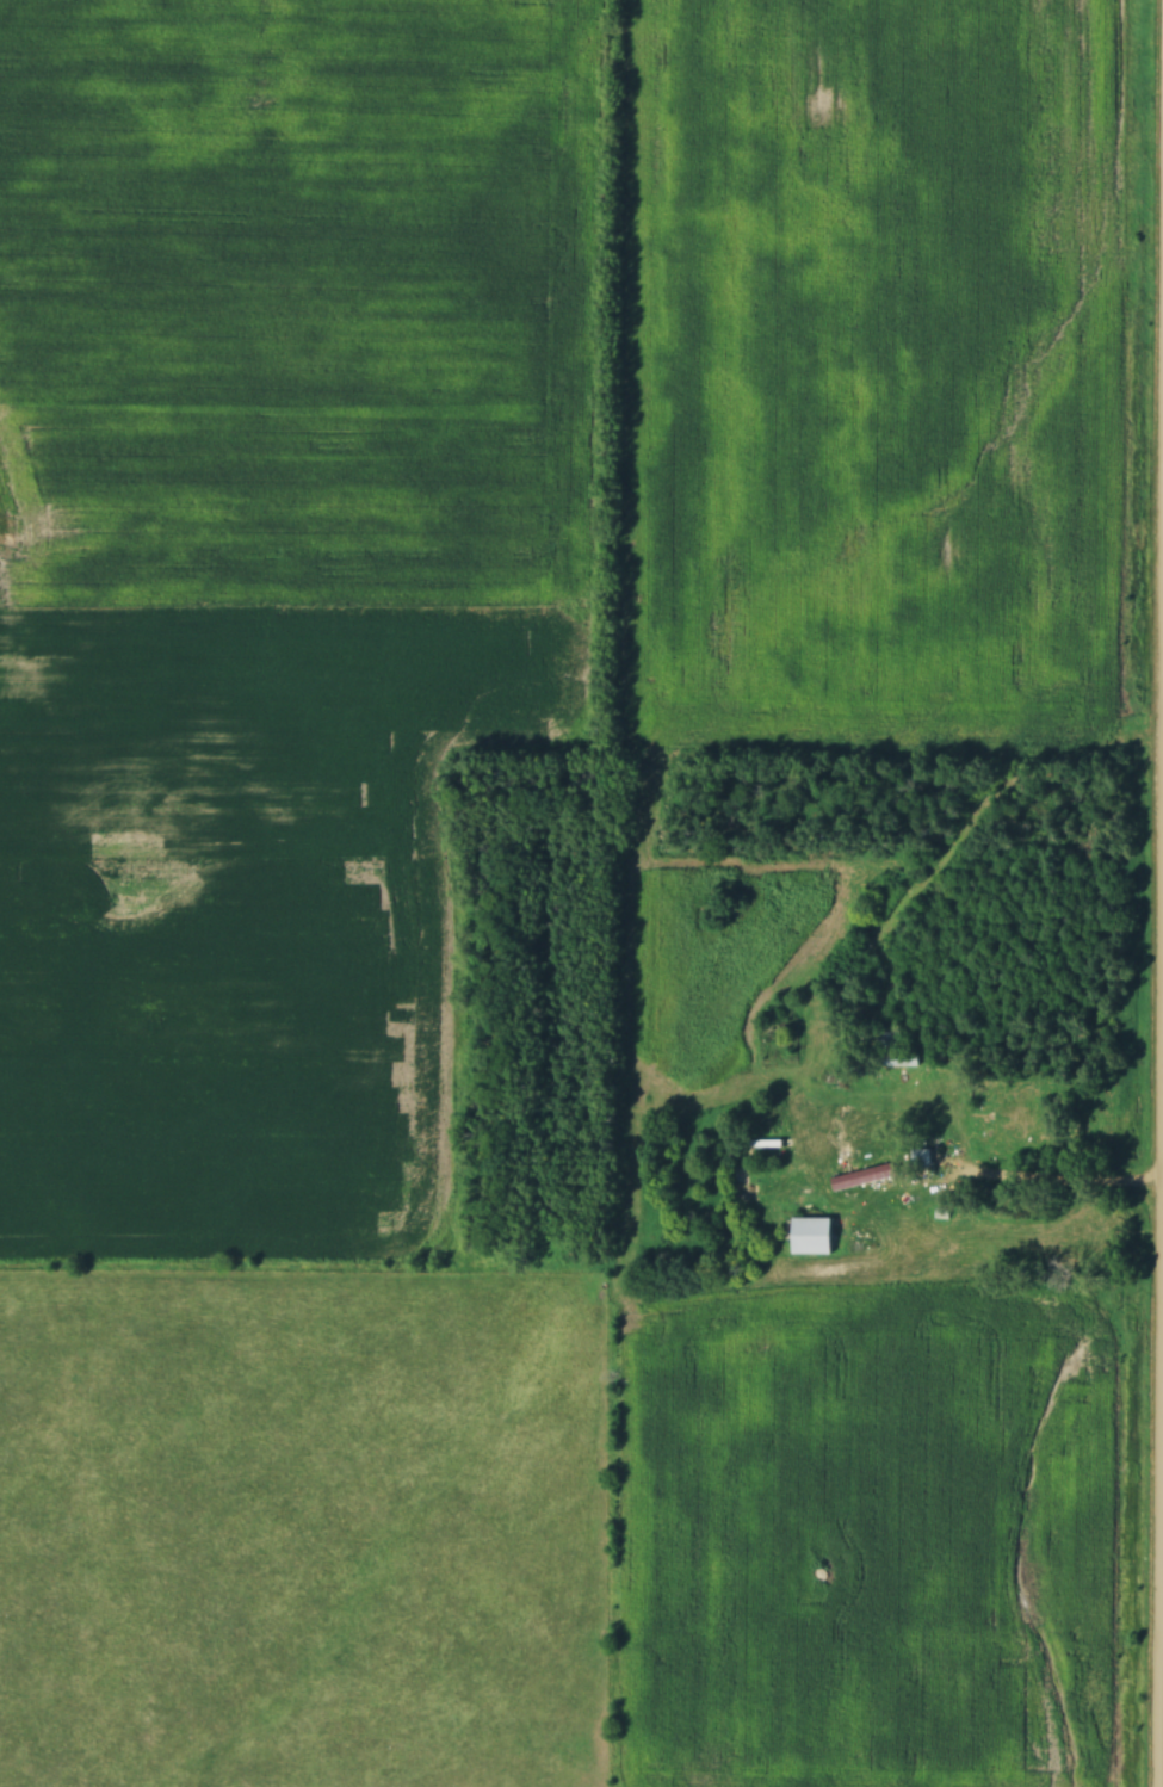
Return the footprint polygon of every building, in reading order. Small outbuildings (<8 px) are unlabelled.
[(883,1068),(920,1068),(920,1056),(883,1056),(883,1068)] [(834,1218),(790,1218),(790,1254),(834,1254),(834,1218)]
